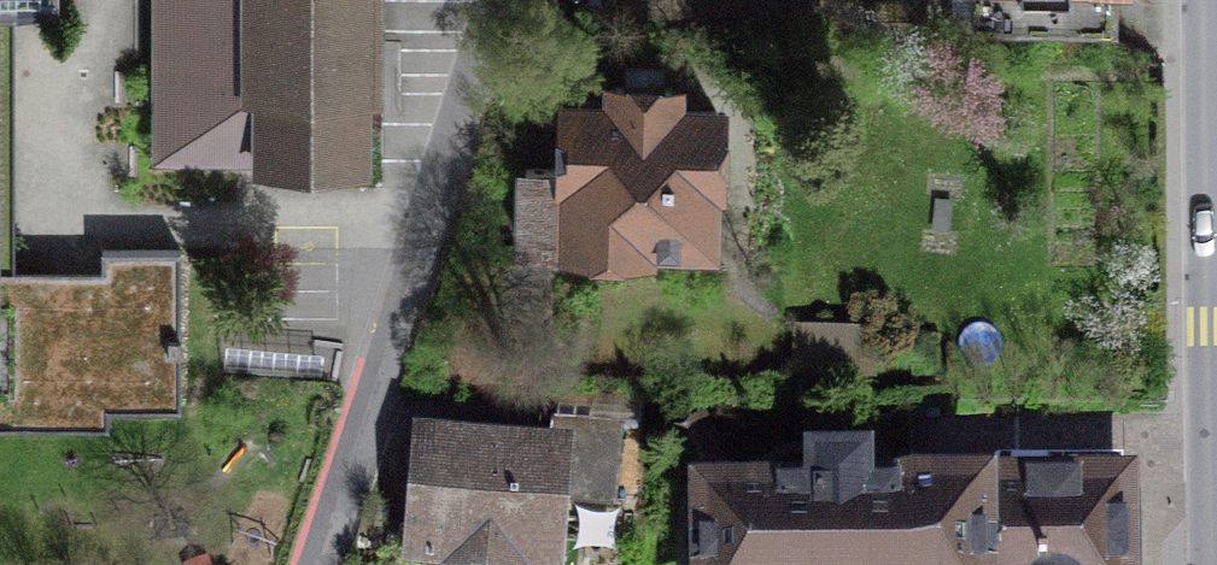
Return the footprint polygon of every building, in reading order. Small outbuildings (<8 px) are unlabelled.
[(160,154),(260,154),(260,165),(363,165),(364,92),(374,92),(374,0),(160,0),(160,154)] [(977,31),(1116,31),(1116,0),(976,0),(977,31)] [(644,238),(706,238),(707,179),(714,179),(716,112),(671,111),(671,89),(616,88),(616,110),(568,108),(567,170),(526,169),(523,247),(644,246),(644,238)] [(0,281),(0,427),(108,426),(108,409),(180,409),(180,251),(103,252),(103,280),(0,281)] [(983,490),(909,491),(908,420),(814,421),(814,492),(702,494),(703,564),(984,564),(983,490)] [(699,424),(671,438),(686,468),(715,454),(699,424)] [(554,460),(432,449),(423,556),(558,564),(563,515),(549,514),(554,460)] [(1125,482),(982,484),(983,490),(984,564),(1126,564),(1125,482)]
